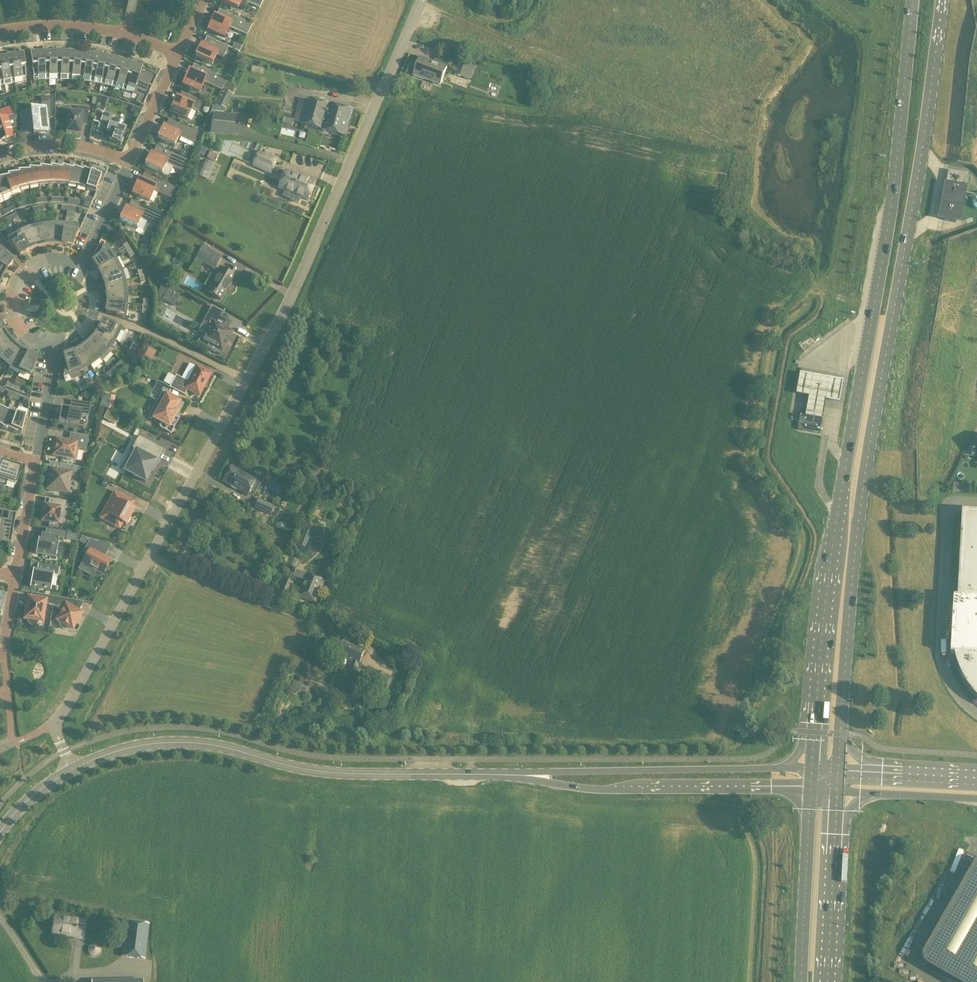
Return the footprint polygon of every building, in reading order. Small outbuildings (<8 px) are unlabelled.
[(247,3),(259,9),(263,0),(221,0),(220,3),(231,8),(230,10),(243,12),(247,3)] [(224,38),(229,28),(246,36),(251,25),(219,10),(215,18),(213,17),(207,30),(224,38)] [(216,55),(223,58),(228,48),(206,38),(203,45),(201,44),(194,57),(212,65),(216,55)] [(45,81),(56,80),(56,50),(55,50),(55,49),(55,50),(43,51),(45,81)] [(56,80),(67,81),(68,51),(68,49),(68,51),(56,50),(56,80)] [(33,81),(45,81),(43,51),(43,50),(42,50),(42,51),(30,52),(30,51),(33,81)] [(67,81),(78,81),(81,52),(81,50),(80,50),(80,52),(68,51),(67,81)] [(11,53),(10,53),(15,84),(26,82),(24,51),(23,51),(23,53),(11,54),(11,53)] [(78,81),(89,83),(93,53),(93,52),(93,53),(81,52),(78,81)] [(4,86),(15,84),(10,53),(11,54),(0,56),(0,65),(4,86)] [(89,83),(100,85),(106,56),(106,54),(105,55),(93,53),(89,83)] [(118,58),(106,56),(100,85),(111,87),(118,58),(118,57),(118,58)] [(440,86),(447,67),(420,57),(413,76),(440,86)] [(111,87),(122,91),(130,62),(131,61),(130,61),(130,62),(118,58),(111,87)] [(474,66),(460,61),(455,75),(469,80),(474,66)] [(142,66),(130,62),(122,91),(132,94),(142,66)] [(199,92),(204,83),(221,91),(226,80),(194,65),(190,72),(188,71),(182,85),(199,92)] [(143,66),(142,66),(132,94),(139,97),(136,104),(142,107),(144,103),(157,76),(142,69),(143,66)] [(235,87),(226,83),(216,105),(225,109),(235,87)] [(191,110),(197,113),(203,102),(181,92),(178,100),(175,99),(169,112),(186,120),(191,110)] [(33,132),(33,134),(48,132),(47,119),(50,118),(50,102),(50,97),(40,98),(41,103),(41,109),(30,110),(31,112),(20,113),(22,133),(33,132)] [(105,109),(107,100),(99,98),(99,99),(97,105),(97,107),(105,109)] [(299,99),(297,108),(349,124),(353,110),(325,102),(326,101),(324,99),(322,98),(319,99),(319,101),(309,98),(308,101),(299,99)] [(81,123),(87,123),(88,109),(77,107),(77,113),(68,112),(66,133),(80,135),(81,123)] [(345,137),(349,124),(297,108),(294,121),(302,123),(302,124),(345,137)] [(111,116),(104,114),(100,124),(106,126),(102,139),(111,142),(111,143),(119,145),(122,137),(121,137),(124,128),(109,123),(111,116)] [(220,115),(212,114),(210,134),(232,136),(234,116),(220,115)] [(13,115),(0,120),(0,142),(13,137),(10,130),(16,128),(13,115)] [(174,147),(178,137),(196,145),(199,139),(201,134),(169,119),(165,127),(163,126),(157,139),(174,147)] [(161,174),(166,164),(184,173),(189,162),(156,147),(152,154),(150,153),(144,166),(161,174)] [(262,170),(268,157),(258,153),(253,166),(262,170)] [(202,160),(198,170),(196,176),(201,178),(203,172),(204,172),(208,163),(202,160)] [(47,168),(48,185),(57,185),(58,168),(50,166),(51,168),(47,168)] [(36,169),(38,186),(48,185),(47,168),(39,167),(40,169),(36,169)] [(58,168),(57,185),(67,185),(69,169),(61,167),(62,169),(58,168)] [(69,169),(67,185),(76,187),(80,170),(72,168),(72,170),(69,169)] [(25,171),(29,187),(38,186),(36,169),(28,169),(29,171),(25,171)] [(85,189),(85,190),(90,173),(83,170),(83,172),(80,170),(76,187),(85,189)] [(15,174),(19,190),(29,187),(25,171),(17,171),(18,173),(15,174)] [(94,174),(90,173),(85,190),(95,193),(101,176),(94,172),(94,174)] [(279,188),(284,191),(292,194),(290,200),(299,204),(301,198),(308,201),(315,184),(291,174),(286,172),(279,188)] [(4,177),(10,193),(19,190),(15,174),(7,175),(8,177),(4,177)] [(149,201),(153,192),(171,200),(176,189),(143,174),(140,182),(138,181),(132,194),(149,201)] [(2,197),(10,193),(4,177),(0,178),(0,194),(2,197)] [(964,195),(965,196),(967,183),(946,180),(944,192),(945,192),(941,215),(944,215),(943,220),(956,223),(957,217),(960,218),(964,195)] [(136,229),(141,219),(158,227),(164,216),(131,201),(127,209),(125,208),(119,221),(136,229)] [(53,245),(53,227),(41,228),(44,246),(53,245)] [(62,246),(64,227),(53,227),(53,245),(62,246)] [(76,230),(64,227),(62,246),(71,248),(74,237),(75,238),(78,231),(76,230)] [(44,246),(41,228),(30,231),(36,248),(44,246)] [(36,248),(30,231),(19,235),(28,252),(36,248)] [(20,256),(28,252),(19,235),(7,243),(12,249),(14,248),(20,256)] [(107,251),(103,248),(105,243),(100,241),(91,261),(93,263),(92,263),(98,271),(113,261),(107,251)] [(124,250),(126,252),(130,249),(126,243),(120,247),(122,251),(124,250)] [(214,270),(221,258),(202,246),(195,259),(214,270)] [(7,270),(12,263),(5,256),(6,255),(1,248),(0,249),(0,265),(7,270)] [(134,256),(130,249),(126,252),(129,258),(134,256)] [(102,278),(119,271),(113,261),(98,271),(102,278)] [(211,296),(214,298),(214,297),(220,300),(230,284),(232,285),(238,275),(228,269),(226,272),(220,268),(205,292),(212,295),(211,296)] [(105,287),(122,282),(119,271),(102,278),(105,287)] [(106,295),(124,294),(122,282),(105,287),(106,295)] [(174,307),(180,295),(169,289),(168,290),(161,286),(157,293),(164,297),(162,300),(174,307)] [(106,304),(125,305),(124,294),(106,295),(106,304)] [(123,317),(125,305),(106,304),(105,313),(115,316),(115,317),(123,319),(123,317)] [(229,341),(228,340),(232,333),(217,325),(221,318),(209,311),(203,323),(210,327),(205,335),(203,333),(197,343),(207,348),(209,345),(221,352),(225,344),(227,345),(229,341)] [(102,323),(98,331),(114,340),(119,330),(120,328),(112,325),(111,327),(102,323)] [(114,340),(98,331),(93,338),(107,350),(114,340)] [(14,345),(8,338),(0,344),(0,357),(1,358),(14,345)] [(107,350),(93,338),(87,344),(99,358),(107,350)] [(99,358),(87,344),(80,350),(90,365),(99,358)] [(10,366),(20,351),(14,345),(1,358),(10,366)] [(151,360),(156,352),(148,348),(144,356),(151,360)] [(90,365),(80,350),(72,354),(79,371),(90,365)] [(20,372),(28,355),(20,351),(10,366),(20,372)] [(68,375),(79,371),(72,354),(63,357),(66,367),(64,366),(63,376),(68,375)] [(36,359),(28,355),(20,372),(30,376),(33,377),(35,369),(33,369),(36,359)] [(120,361),(115,367),(110,371),(113,374),(118,370),(118,371),(124,365),(120,361)] [(184,396),(187,390),(199,396),(211,374),(196,367),(188,382),(176,376),(169,388),(184,396)] [(799,372),(795,392),(807,394),(827,398),(838,400),(842,379),(799,372)] [(5,387),(12,390),(14,385),(12,384),(13,381),(9,379),(5,387)] [(187,405),(167,394),(170,389),(157,382),(148,398),(156,402),(153,408),(157,411),(153,419),(160,423),(159,425),(159,426),(159,427),(160,428),(161,429),(171,434),(187,405)] [(827,398),(807,394),(804,414),(823,418),(827,398)] [(108,409),(110,396),(102,395),(101,406),(108,409)] [(58,422),(79,425),(80,417),(88,418),(90,404),(74,402),(72,410),(60,408),(58,422)] [(7,411),(0,426),(0,427),(6,431),(7,429),(10,431),(16,414),(15,414),(15,415),(7,411)] [(118,417),(107,411),(104,418),(114,424),(118,417)] [(25,417),(16,414),(10,431),(17,434),(17,432),(21,434),(25,417)] [(820,434),(823,418),(804,414),(801,414),(798,430),(820,434)] [(77,448),(85,449),(87,438),(71,435),(70,441),(55,439),(52,456),(67,458),(67,459),(75,461),(77,448)] [(165,450),(138,436),(120,469),(145,482),(150,472),(152,473),(165,450)] [(76,477),(78,468),(50,463),(48,475),(49,475),(46,490),(67,494),(70,476),(76,477)] [(15,485),(19,470),(1,464),(0,467),(0,486),(4,487),(5,482),(15,485)] [(265,469),(258,465),(255,470),(256,470),(254,474),(259,477),(261,473),(262,474),(265,469)] [(223,482),(248,496),(249,494),(254,497),(262,482),(257,480),(232,466),(223,482)] [(269,480),(265,488),(281,496),(285,489),(269,480)] [(114,493),(100,518),(120,529),(122,523),(126,525),(127,523),(129,523),(131,519),(130,518),(134,510),(130,508),(133,503),(114,493)] [(66,502),(45,499),(41,522),(62,526),(66,502)] [(256,508),(272,516),(273,514),(277,516),(280,510),(260,500),(256,508)] [(0,520),(0,541),(11,543),(13,532),(16,515),(16,513),(8,512),(7,520),(0,519),(0,520)] [(957,663),(957,666),(959,669),(960,671),(961,674),(963,679),(964,681),(966,684),(967,686),(969,688),(970,690),(972,693),(973,694),(976,697),(976,698),(976,513),(962,512),(958,598),(953,598),(950,654),(955,655),(955,658),(957,663)] [(299,546),(306,548),(312,533),(305,530),(299,546)] [(58,541),(63,542),(65,534),(46,531),(45,538),(42,537),(42,542),(38,541),(35,555),(55,558),(58,541)] [(97,544),(90,540),(83,552),(87,554),(82,564),(102,575),(110,561),(102,556),(103,554),(105,554),(109,548),(98,542),(97,544)] [(289,566),(294,568),(298,561),(289,557),(286,565),(289,566)] [(30,587),(50,591),(53,577),(57,578),(59,570),(37,566),(36,574),(32,573),(30,587)] [(325,581),(307,574),(298,596),(315,604),(325,581)] [(278,595),(287,599),(293,585),(284,581),(282,585),(278,595)] [(45,605),(53,606),(54,597),(37,594),(36,600),(27,598),(24,620),(28,620),(28,623),(30,625),(32,626),(34,626),(36,624),(37,622),(42,623),(43,617),(45,605)] [(67,599),(54,597),(53,606),(62,611),(57,620),(60,623),(60,625),(60,627),(62,629),(64,630),(67,629),(69,627),(72,629),(81,613),(73,609),(75,601),(67,599)] [(338,640),(332,653),(338,655),(335,661),(336,664),(343,666),(345,665),(347,660),(353,662),(349,671),(355,674),(365,651),(353,646),(352,646),(338,640)] [(368,674),(366,679),(368,680),(367,681),(381,686),(377,695),(382,697),(385,689),(391,677),(372,670),(370,675),(368,674)] [(295,681),(291,690),(299,693),(303,684),(295,681)] [(976,863),(973,867),(923,955),(922,957),(922,959),(922,961),(923,963),(924,964),(925,966),(927,967),(953,981),(976,981),(976,863)] [(74,938),(83,939),(85,921),(55,917),(52,935),(75,937),(74,938)] [(144,959),(148,924),(125,922),(121,956),(144,959)] [(92,944),(89,946),(87,951),(89,956),(92,958),(96,958),(100,955),(101,951),(100,947),(96,944),(92,944)]
